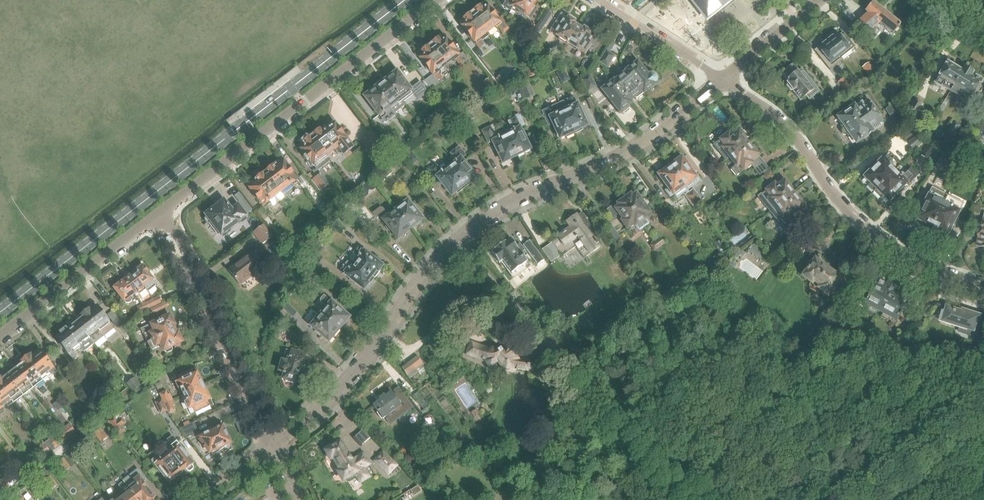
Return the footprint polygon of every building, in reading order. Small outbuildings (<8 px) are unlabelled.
[(513,8),(530,19),(536,9),(531,5),(535,0),(519,0),(514,7),(513,8)] [(696,3),(707,16),(727,0),(699,0),(696,3)] [(866,16),(860,21),(870,32),(880,22),(894,33),(901,25),(872,2),(865,10),(869,13),(866,16)] [(508,31),(502,24),(501,24),(485,3),(481,6),(479,6),(474,9),(474,12),(472,13),(487,32),(497,25),(504,34),(508,31)] [(479,39),(487,32),(472,13),(471,14),(469,14),(464,17),(463,20),(460,22),(475,42),(479,48),(483,46),(479,39)] [(855,18),(852,14),(847,18),(851,22),(855,18)] [(539,23),(544,26),(548,21),(543,18),(539,23)] [(568,43),(578,27),(573,24),(575,22),(569,18),(567,21),(564,19),(561,24),(557,22),(551,32),(551,33),(557,37),(557,36),(568,43)] [(529,36),(535,26),(529,22),(522,32),(529,36)] [(568,43),(579,50),(578,50),(584,54),(585,54),(586,55),(592,46),(594,47),(600,38),(590,32),(584,28),(583,30),(578,27),(568,43)] [(844,34),(840,37),(836,32),(833,35),(832,34),(826,39),(841,59),(855,48),(844,34)] [(432,44),(431,46),(446,65),(453,59),(458,65),(463,61),(458,55),(444,36),(440,39),(437,37),(432,41),(432,44)] [(841,59),(826,39),(820,43),(821,45),(814,50),(830,71),(843,61),(841,59)] [(431,46),(429,47),(427,45),(422,49),(423,52),(419,55),(433,74),(446,65),(431,46)] [(607,66),(613,56),(607,52),(600,62),(607,66)] [(649,75),(648,75),(637,62),(626,71),(644,93),(655,84),(655,83),(656,82),(656,81),(657,81),(657,80),(657,79),(657,78),(656,77),(656,76),(655,76),(655,75),(654,75),(653,74),(652,74),(651,74),(650,74),(649,75)] [(870,78),(876,73),(868,62),(862,68),(870,78)] [(950,91),(962,71),(947,62),(941,73),(938,72),(936,76),(937,79),(935,82),(950,91)] [(529,77),(535,75),(532,64),(526,66),(529,77)] [(820,92),(803,69),(799,73),(793,65),(786,70),(791,76),(786,80),(787,80),(786,81),(787,83),(787,86),(791,91),(793,91),(801,100),(802,99),(802,100),(807,96),(810,100),(820,92)] [(983,79),(973,74),(973,73),(972,72),(965,67),(962,71),(950,91),(969,103),(983,79)] [(563,69),(557,73),(563,84),(569,80),(563,69)] [(411,89),(406,82),(402,76),(401,76),(398,71),(394,75),(393,74),(386,80),(403,101),(401,99),(407,94),(409,97),(411,97),(415,94),(419,99),(428,91),(421,82),(411,89)] [(644,94),(644,93),(626,71),(626,72),(614,81),(613,81),(631,103),(630,101),(635,97),(636,99),(644,93),(644,94)] [(440,83),(438,81),(442,78),(439,73),(434,76),(433,75),(425,81),(432,90),(440,83)] [(497,79),(505,89),(510,85),(502,75),(497,79)] [(589,90),(595,86),(589,76),(582,80),(589,90)] [(846,93),(852,88),(844,78),(838,83),(846,93)] [(398,105),(403,101),(386,80),(384,82),(379,81),(376,84),(375,88),(390,107),(396,102),(398,105)] [(491,94),(496,89),(489,80),(483,84),(491,94)] [(629,105),(631,103),(613,81),(602,90),(620,113),(622,111),(623,112),(630,107),(629,105)] [(526,99),(533,96),(528,82),(521,85),(526,99)] [(518,101),(526,99),(521,85),(513,87),(518,101)] [(389,108),(390,107),(375,88),(364,96),(368,101),(368,102),(377,114),(378,114),(386,124),(395,117),(389,108)] [(831,91),(826,95),(831,101),(836,97),(831,91)] [(580,98),(575,100),(574,97),(560,103),(575,135),(583,131),(582,129),(588,126),(580,110),(584,108),(580,98)] [(449,99),(443,103),(451,114),(457,109),(449,99)] [(916,115),(923,103),(915,99),(909,110),(916,115)] [(872,132),(883,124),(881,121),(882,120),(869,101),(863,105),(861,102),(854,107),(854,106),(838,117),(843,125),(841,127),(842,129),(842,130),(841,131),(842,133),(843,134),(845,135),(847,135),(848,137),(851,135),(856,143),(872,132)] [(566,139),(575,135),(560,103),(542,112),(546,120),(548,127),(553,125),(560,139),(565,136),(566,139)] [(909,122),(895,103),(886,110),(899,129),(909,122)] [(457,115),(464,125),(470,122),(463,111),(457,115)] [(438,126),(443,122),(436,113),(431,117),(438,126)] [(458,129),(464,125),(457,115),(451,118),(458,129)] [(531,149),(524,136),(525,135),(516,118),(511,121),(512,124),(510,125),(512,128),(505,132),(517,156),(531,149)] [(947,133),(954,138),(962,125),(953,121),(947,133)] [(312,136),(327,156),(335,149),(340,156),(345,152),(340,145),(339,146),(324,127),(321,129),(318,128),(313,132),(313,135),(312,136)] [(517,156),(505,132),(497,135),(496,133),(494,134),(492,130),(487,133),(496,152),(497,151),(503,163),(517,156)] [(726,161),(730,157),(747,144),(743,140),(745,138),(739,131),(731,137),(729,134),(721,141),(725,146),(719,152),(726,161)] [(381,143),(373,133),(372,134),(372,135),(369,138),(368,137),(367,138),(367,139),(365,141),(364,144),(371,153),(376,153),(378,152),(379,153),(380,152),(376,148),(376,147),(381,143)] [(920,140),(916,133),(905,140),(910,147),(920,140)] [(312,136),(310,137),(308,136),(303,140),(303,143),(299,146),(314,165),(314,166),(319,172),(324,169),(322,166),(319,162),(327,156),(312,136)] [(407,147),(399,138),(394,142),(402,151),(407,147)] [(376,147),(376,148),(380,152),(385,148),(381,143),(376,147)] [(769,169),(758,155),(752,147),(750,149),(747,144),(730,157),(737,166),(732,170),(736,176),(744,170),(751,165),(759,176),(769,169)] [(934,150),(927,145),(920,154),(927,159),(931,154),(934,150)] [(447,166),(466,190),(473,184),(472,182),(477,178),(467,166),(468,166),(456,150),(451,154),(453,157),(451,158),(454,161),(447,166)] [(410,151),(405,155),(412,164),(418,160),(410,151)] [(874,192),(896,169),(893,165),(893,162),(891,161),(894,158),(889,153),(883,159),(879,162),(878,161),(876,160),(870,166),(872,167),(871,168),(872,169),(864,177),(870,183),(867,186),(874,192)] [(708,167),(714,162),(708,155),(702,159),(708,167)] [(670,166),(687,189),(689,188),(690,189),(702,181),(698,175),(695,177),(682,158),(670,166)] [(264,173),(284,198),(281,193),(296,181),(297,181),(282,160),(274,166),(271,165),(266,169),(266,172),(264,173)] [(955,169),(958,165),(950,160),(944,169),(951,174),(955,169)] [(390,162),(381,170),(387,177),(396,170),(390,162)] [(444,162),(437,167),(435,166),(429,170),(442,186),(443,186),(452,197),(457,193),(459,195),(466,190),(447,166),(444,162)] [(685,191),(687,189),(670,166),(659,175),(667,186),(663,189),(669,197),(673,194),(676,199),(686,192),(685,191)] [(910,184),(919,175),(912,168),(905,175),(903,173),(901,173),(896,169),(874,192),(880,198),(883,195),(889,201),(897,193),(898,195),(905,187),(904,186),(907,183),(906,182),(907,181),(910,184)] [(978,173),(970,169),(965,180),(973,184),(978,173)] [(308,175),(320,192),(331,183),(322,172),(320,174),(318,174),(317,176),(314,179),(310,174),(308,175)] [(284,198),(264,173),(263,174),(261,173),(256,177),(255,180),(248,185),(264,207),(266,205),(270,202),(273,206),(284,198)] [(377,188),(370,179),(356,190),(364,199),(377,188)] [(776,208),(793,194),(789,190),(791,188),(785,181),(777,187),(775,184),(762,194),(767,201),(769,200),(776,208)] [(698,195),(694,189),(691,191),(690,189),(689,188),(687,189),(685,191),(686,192),(687,194),(685,196),(689,201),(698,195)] [(930,230),(945,202),(940,199),(939,196),(937,195),(939,191),(933,188),(929,196),(928,196),(926,200),(925,199),(920,208),(922,209),(917,219),(924,223),(922,226),(930,230)] [(625,199),(645,227),(648,224),(647,223),(653,219),(650,214),(636,194),(632,197),(631,195),(625,199)] [(785,225),(790,221),(798,214),(796,212),(804,205),(798,197),(796,198),(793,194),(776,208),(783,217),(780,218),(785,225)] [(698,195),(689,201),(693,207),(702,200),(698,195)] [(403,197),(398,201),(401,205),(402,204),(402,205),(396,210),(410,229),(423,219),(405,197),(404,198),(403,197)] [(350,199),(346,204),(356,211),(360,206),(350,199)] [(645,227),(625,199),(608,211),(614,219),(620,215),(623,220),(622,221),(628,229),(635,225),(636,226),(637,225),(640,231),(645,228),(645,227)] [(252,210),(246,201),(241,205),(247,213),(252,210)] [(952,224),(954,225),(959,216),(957,215),(959,212),(958,211),(962,204),(956,201),(954,204),(952,203),(950,204),(945,202),(930,230),(938,234),(940,231),(947,234),(952,224)] [(671,202),(664,207),(668,213),(671,216),(678,212),(671,202)] [(225,203),(224,203),(223,203),(222,203),(221,204),(221,205),(221,206),(221,207),(218,209),(216,207),(205,215),(205,217),(204,219),(205,221),(205,222),(207,223),(209,224),(218,236),(222,234),(241,219),(245,216),(237,204),(230,209),(225,203)] [(319,211),(327,222),(333,217),(325,207),(319,211)] [(663,216),(668,213),(664,207),(659,210),(663,216)] [(403,235),(410,229),(396,210),(383,220),(396,237),(402,233),(403,235)] [(808,227),(812,224),(813,225),(825,214),(821,210),(809,220),(805,224),(808,227)] [(571,227),(558,237),(551,241),(562,257),(578,246),(580,249),(594,239),(581,221),(582,221),(577,214),(567,221),(571,227)] [(332,227),(341,234),(345,230),(336,222),(332,227)] [(604,226),(612,238),(618,234),(610,222),(604,226)] [(263,225),(253,233),(263,245),(273,237),(263,225)] [(320,237),(316,242),(320,246),(325,240),(320,237)] [(660,237),(657,240),(650,246),(654,252),(655,252),(657,255),(662,251),(660,248),(665,244),(660,237)] [(526,270),(525,269),(530,266),(525,258),(530,255),(523,245),(518,249),(510,238),(505,242),(505,241),(494,249),(494,250),(491,252),(499,263),(502,261),(514,278),(526,270)] [(538,266),(544,261),(529,240),(523,245),(538,266)] [(294,244),(287,250),(296,262),(307,252),(299,242),(294,245),(294,244)] [(379,271),(382,266),(363,251),(363,250),(358,247),(349,259),(374,279),(380,272),(379,271)] [(313,268),(317,262),(319,264),(323,258),(311,249),(307,255),(303,261),(313,268)] [(743,257),(745,254),(740,250),(729,265),(734,268),(737,265),(734,263),(740,255),(743,257)] [(240,285),(265,266),(253,251),(228,270),(240,285)] [(828,295),(835,286),(837,287),(843,278),(835,272),(833,274),(822,265),(823,263),(815,257),(807,267),(809,268),(803,276),(812,283),(814,281),(821,286),(819,288),(828,295)] [(369,286),(374,279),(349,259),(353,262),(349,268),(345,265),(340,270),(364,289),(368,285),(369,286)] [(291,271),(296,267),(291,261),(286,265),(291,271)] [(133,274),(146,290),(144,287),(146,284),(148,286),(149,286),(150,287),(151,287),(152,287),(153,286),(153,285),(154,284),(154,283),(153,282),(152,280),(153,279),(148,273),(149,272),(144,266),(143,267),(143,266),(133,274)] [(299,268),(295,273),(305,281),(308,277),(299,268)] [(868,268),(861,280),(868,283),(874,271),(868,268)] [(139,295),(146,290),(133,274),(124,281),(134,294),(137,292),(139,295)] [(877,311),(892,285),(887,282),(888,281),(879,277),(864,304),(869,307),(867,310),(867,311),(867,313),(868,314),(868,316),(870,316),(871,317),(872,317),(873,316),(875,315),(877,311)] [(131,296),(134,294),(124,281),(115,288),(125,301),(126,303),(128,303),(129,303),(130,303),(131,303),(132,302),(132,300),(132,299),(131,296)] [(898,311),(902,304),(906,307),(911,298),(907,295),(908,292),(901,288),(901,287),(897,285),(896,287),(892,285),(877,311),(882,314),(880,317),(888,321),(890,318),(895,321),(900,312),(898,311)] [(923,299),(916,295),(911,304),(917,308),(923,299)] [(150,302),(152,308),(163,303),(160,296),(153,299),(154,300),(150,302)] [(350,317),(328,298),(325,296),(321,299),(322,303),(327,307),(321,314),(340,330),(350,317)] [(154,300),(153,299),(142,304),(143,305),(146,304),(148,309),(152,308),(150,302),(154,300)] [(287,321),(292,316),(293,318),(297,312),(285,301),(280,306),(284,310),(280,315),(287,321)] [(152,315),(165,309),(163,303),(149,309),(152,315)] [(143,305),(142,304),(137,306),(140,313),(148,309),(146,304),(143,305)] [(86,313),(99,331),(110,323),(97,307),(92,310),(91,309),(86,313)] [(983,317),(962,310),(961,312),(948,308),(947,312),(944,321),(983,333),(983,329),(983,317)] [(116,326),(120,323),(112,312),(107,316),(116,326)] [(103,336),(99,331),(86,313),(80,317),(81,318),(77,322),(94,343),(103,336)] [(147,342),(148,342),(175,329),(173,325),(174,324),(169,313),(139,327),(142,332),(147,342)] [(287,321),(280,315),(277,313),(271,331),(281,335),(284,327),(288,322),(287,321)] [(333,337),(340,330),(321,314),(315,320),(313,318),(311,319),(307,323),(327,340),(332,335),(333,337)] [(91,345),(94,343),(77,322),(68,328),(67,327),(66,328),(80,346),(88,340),(91,345)] [(73,351),(80,346),(66,328),(60,333),(61,334),(57,338),(69,353),(73,359),(77,356),(73,351)] [(175,329),(148,342),(152,351),(162,346),(164,351),(167,354),(173,351),(173,347),(183,342),(178,333),(177,334),(175,329)] [(486,346),(485,348),(471,343),(467,354),(484,360),(490,368),(498,362),(507,375),(514,370),(533,371),(533,364),(528,364),(528,360),(517,357),(508,345),(503,351),(500,348),(499,349),(493,347),(489,348),(490,347),(486,346)] [(27,358),(43,380),(47,377),(45,375),(50,371),(52,373),(55,370),(40,350),(33,356),(32,354),(27,358)] [(294,382),(297,383),(300,372),(305,374),(308,364),(302,363),(303,360),(300,359),(302,353),(291,350),(291,351),(286,350),(283,361),(282,361),(279,371),(280,371),(280,373),(283,374),(282,379),(286,380),(286,382),(294,384),(294,382)] [(969,351),(970,355),(970,361),(983,360),(983,351),(969,351)] [(417,357),(402,368),(410,378),(425,367),(417,357)] [(33,388),(43,380),(27,358),(20,363),(21,364),(17,366),(33,388)] [(23,395),(33,388),(17,366),(13,369),(12,368),(6,372),(23,395)] [(185,394),(203,385),(197,372),(195,373),(193,369),(178,376),(180,381),(177,382),(175,383),(178,390),(182,388),(185,394)] [(23,395),(6,372),(7,374),(3,377),(0,379),(0,385),(13,403),(23,395)] [(133,392),(141,385),(135,377),(127,384),(133,392)] [(13,403),(0,385),(0,415),(3,413),(4,410),(2,407),(7,404),(9,407),(13,403)] [(192,407),(194,411),(209,404),(207,400),(210,399),(203,385),(185,394),(188,401),(184,402),(188,409),(190,409),(189,408),(192,407)] [(383,419),(402,405),(407,401),(397,388),(385,397),(384,395),(380,398),(381,400),(373,406),(383,419)] [(125,399),(129,395),(126,390),(121,394),(125,399)] [(164,404),(173,400),(170,394),(168,395),(166,391),(160,394),(162,399),(164,404)] [(426,402),(418,393),(413,397),(421,406),(426,402)] [(168,411),(164,404),(162,399),(156,403),(161,414),(168,411)] [(168,411),(169,414),(176,411),(174,407),(176,406),(173,400),(164,404),(168,411)] [(105,415),(106,413),(99,403),(97,405),(105,415)] [(101,414),(97,408),(92,411),(97,417),(101,414)] [(117,421),(113,416),(113,415),(107,420),(120,435),(125,431),(117,421)] [(180,429),(187,439),(199,433),(194,422),(180,429)] [(71,436),(76,432),(69,424),(64,428),(71,436)] [(219,428),(198,437),(205,445),(207,445),(210,452),(211,452),(212,456),(230,443),(230,442),(223,426),(219,427),(219,428)] [(65,441),(71,436),(64,428),(59,432),(65,441)] [(100,428),(94,433),(102,443),(108,438),(100,428)] [(362,445),(370,438),(363,430),(355,437),(362,445)] [(61,445),(52,433),(52,432),(46,437),(49,440),(44,444),(51,452),(61,445)] [(180,446),(172,437),(168,440),(173,446),(171,447),(174,450),(168,456),(184,477),(194,470),(194,467),(192,465),(194,464),(180,446)] [(79,444),(79,445),(83,449),(87,446),(83,441),(79,444)] [(340,441),(325,450),(331,460),(333,459),(340,470),(337,471),(343,481),(347,479),(350,479),(356,475),(361,482),(370,476),(364,468),(370,465),(363,454),(358,456),(359,458),(353,461),(340,441)] [(43,459),(51,452),(44,444),(40,447),(43,452),(39,454),(43,459)] [(77,455),(73,450),(72,449),(68,452),(73,459),(77,455)] [(389,476),(398,466),(383,453),(374,462),(389,476)] [(175,484),(184,477),(168,456),(161,461),(158,457),(153,461),(170,483),(171,482),(173,484),(175,484)] [(64,458),(57,464),(64,473),(71,468),(64,458)] [(16,467),(25,478),(31,474),(22,462),(16,467)] [(58,485),(50,475),(46,470),(41,474),(45,479),(44,480),(51,490),(58,485)] [(138,476),(136,472),(132,476),(134,479),(133,480),(137,487),(132,491),(138,499),(153,499),(155,498),(147,488),(147,487),(143,482),(138,476)] [(0,495),(10,487),(4,478),(0,481),(0,495)] [(132,491),(131,491),(124,481),(119,485),(121,489),(122,488),(127,495),(121,499),(122,499),(138,499),(132,491)] [(121,499),(115,491),(108,496),(109,498),(107,499),(122,499),(121,499)]
